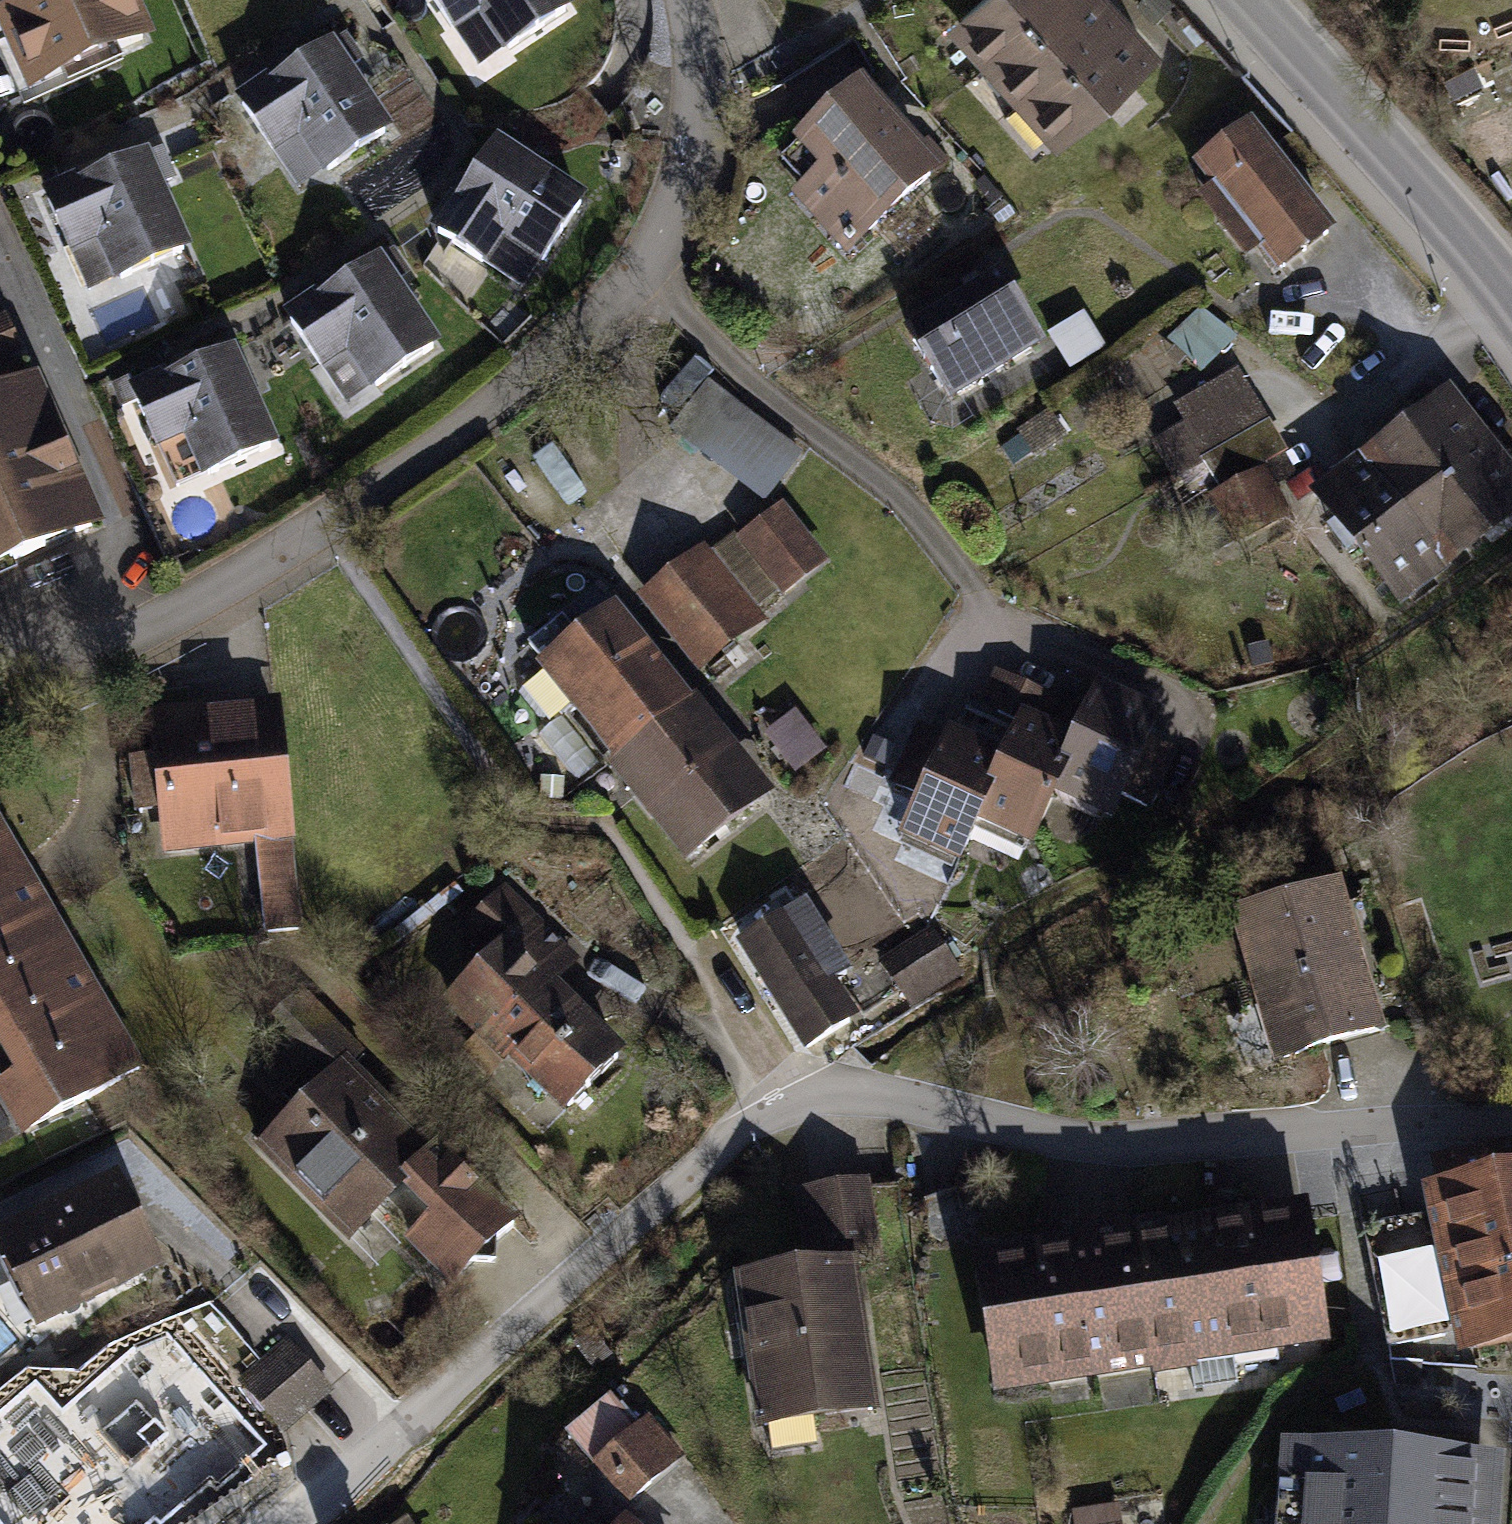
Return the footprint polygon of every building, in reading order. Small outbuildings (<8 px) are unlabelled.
[(142,38),(125,0),(0,0),(0,14),(32,86),(142,38)] [(565,10),(558,0),(434,0),(451,26),(481,6),(509,48),(565,10)] [(995,56),(1058,0),(982,0),(961,18),(995,56)] [(1029,94),(1115,17),(1099,0),(1058,0),(995,56),(1029,94)] [(1029,94),(1063,132),(1149,55),(1115,17),(1029,94)] [(327,47),(343,72),(360,59),(344,36),(327,47)] [(328,170),(384,132),(343,72),(327,47),(242,104),(271,148),(300,128),(328,170)] [(912,156),(856,93),(804,139),(829,168),(801,193),(849,247),(944,162),(927,142),(912,156)] [(1247,127),(1199,164),(1280,270),(1329,233),(1247,127)] [(543,259),(581,203),(495,146),(438,233),(482,262),(501,232),(543,259)] [(159,150),(141,157),(154,186),(172,178),(159,150)] [(120,278),(183,250),(154,186),(141,157),(47,199),(68,247),(100,233),(120,278)] [(377,385),(432,348),(389,284),(406,273),(392,253),(375,264),(374,262),(290,320),(319,364),(348,344),(377,385)] [(999,279),(909,334),(949,398),(1038,343),(999,279)] [(1051,335),(1070,368),(1103,348),(1084,316),(1051,335)] [(93,525),(33,387),(17,394),(3,361),(10,336),(0,332),(0,566),(93,525)] [(176,488),(270,447),(228,353),(134,394),(128,381),(114,388),(122,406),(137,400),(176,488)] [(1265,426),(1234,373),(1180,404),(1193,426),(1159,446),(1176,477),(1203,461),(1265,426)] [(671,428),(768,505),(808,456),(711,379),(671,428)] [(1511,512),(1511,484),(1446,401),(1405,433),(1484,534),(1511,512)] [(1034,454),(1064,434),(1050,413),(1020,433),(1034,454)] [(1265,426),(1203,461),(1220,489),(1281,453),(1265,426)] [(1484,534),(1405,433),(1365,464),(1444,566),(1484,534)] [(1281,453),(1220,489),(1224,495),(1254,479),(1260,491),(1293,473),(1281,453)] [(1400,600),(1444,566),(1365,464),(1320,498),(1342,525),(1332,533),(1345,550),(1355,543),(1400,600)] [(1224,495),(1222,497),(1245,540),(1277,523),(1260,491),(1254,479),(1224,495)] [(781,509),(742,539),(779,587),(818,558),(781,509)] [(744,628),(693,565),(652,598),(703,660),(744,628)] [(560,618),(529,643),(619,757),(684,706),(690,701),(669,674),(663,679),(613,615),(581,640),(560,618)] [(978,816),(1032,840),(1055,790),(1075,745),(1038,728),(1051,701),(997,676),(985,704),(1021,720),(1003,762),(978,816)] [(1055,790),(1111,815),(1121,793),(1147,805),(1171,751),(1146,739),(1156,717),(1100,691),(1075,745),(1055,790)] [(684,706),(619,757),(692,851),(759,798),(707,732),(705,733),(684,706)] [(275,711),(155,723),(167,843),(288,830),(275,711)] [(769,735),(795,768),(820,748),(795,716),(769,735)] [(904,832),(959,857),(978,816),(1003,762),(948,737),(946,741),(919,728),(894,783),(921,796),(904,832)] [(539,799),(562,801),(563,778),(540,777),(539,799)] [(37,896),(0,832),(0,917),(37,896)] [(262,882),(267,932),(297,929),(292,879),(262,882)] [(1331,885),(1240,913),(1284,1057),(1375,1029),(1331,885)] [(490,1029),(568,1106),(618,1057),(547,987),(573,960),(503,891),(464,929),(491,955),(449,998),(485,1033),(490,1029)] [(89,982),(50,913),(47,912),(37,896),(0,917),(0,1033),(89,982)] [(801,907),(744,942),(807,1045),(847,1021),(825,984),(842,974),(801,907)] [(955,966),(932,930),(884,961),(907,997),(955,966)] [(139,1069),(89,982),(0,1033),(0,1088),(24,1130),(79,1103),(139,1069)] [(329,1070),(258,1139),(324,1206),(337,1192),(363,1218),(413,1167),(427,1181),(437,1210),(411,1235),(452,1279),(470,1264),(495,1265),(496,1240),(514,1225),(435,1146),(426,1153),(400,1127),(390,1136),(377,1124),(387,1114),(356,1083),(348,1091),(335,1078),(361,1052),(305,992),(278,1015),(329,1070)] [(1488,1156),(1511,1273),(1511,1152),(1488,1156)] [(1470,1345),(1511,1337),(1511,1273),(1488,1156),(1434,1167),(1470,1345)] [(112,1187),(2,1239),(40,1318),(150,1265),(112,1187)] [(872,1259),(861,1188),(813,1195),(822,1254),(846,1250),(848,1263),(872,1259)] [(1458,1333),(1433,1215),(1401,1222),(1426,1340),(1458,1333)] [(1303,1220),(1135,1246),(1151,1349),(1154,1369),(1190,1363),(1193,1388),(1237,1382),(1235,1367),(1278,1360),(1274,1334),(1320,1327),(1303,1220)] [(1426,1340),(1401,1222),(1363,1228),(1388,1347),(1426,1340)] [(982,1270),(998,1378),(1046,1371),(1045,1365),(1151,1349),(1135,1246),(982,1270)] [(768,1425),(772,1453),(817,1446),(812,1416),(871,1407),(857,1309),(840,1312),(834,1268),(742,1281),(763,1425),(768,1425)] [(266,1363),(305,1408),(327,1388),(288,1343),(266,1363)] [(243,1383),(282,1428),(305,1408),(266,1363),(243,1383)] [(600,1460),(632,1498),(650,1483),(649,1482),(676,1459),(644,1422),(600,1460)] [(41,1499),(62,1523),(165,1523),(179,1512),(113,1437),(41,1499)] [(1475,1458),(1311,1447),(1305,1523),(1471,1523),(1475,1458)] [(1076,1523),(1117,1523),(1114,1508),(1075,1515),(1076,1523)] [(46,1515),(37,1523),(54,1523),(46,1515)]
